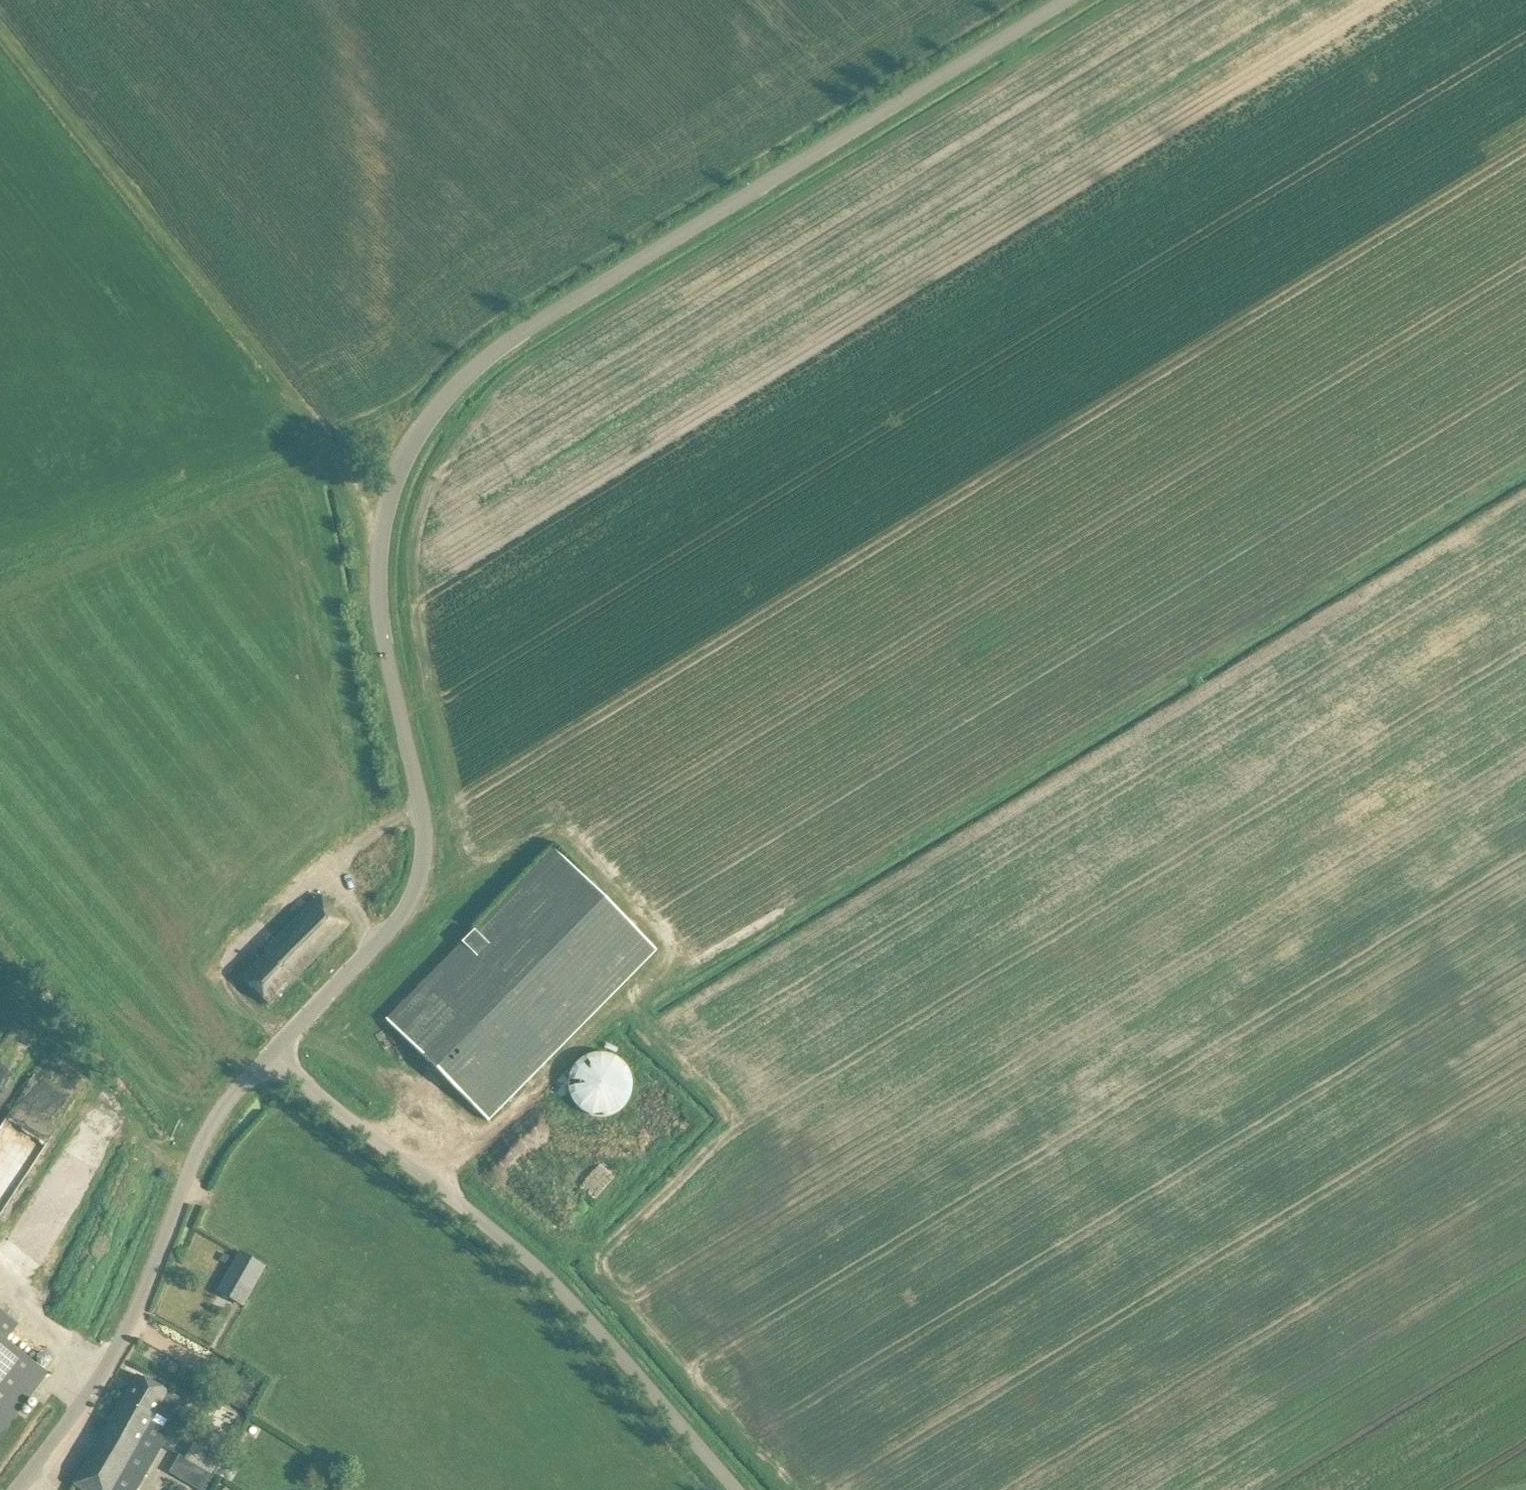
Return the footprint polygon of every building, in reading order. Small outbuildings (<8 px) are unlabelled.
[(657,950),(555,850),(387,1020),(488,1121),(657,950)] [(320,896),(265,952),(267,953),(242,978),(269,1005),(349,924),(320,896)] [(593,1120),(637,1099),(611,1046),(567,1067),(593,1120)] [(594,1198),(614,1178),(598,1162),(578,1182),(594,1198)] [(217,1291),(244,1307),(267,1267),(240,1251),(217,1291)] [(46,1371),(4,1339),(16,1322),(0,1310),(0,1431),(46,1371)] [(183,1410),(187,1403),(138,1375),(75,1485),(84,1489),(137,1489),(169,1435),(163,1432),(177,1407),(183,1410)] [(221,1434),(237,1417),(223,1404),(207,1421),(221,1434)] [(201,1447),(193,1469),(213,1477),(221,1454),(201,1447)]
